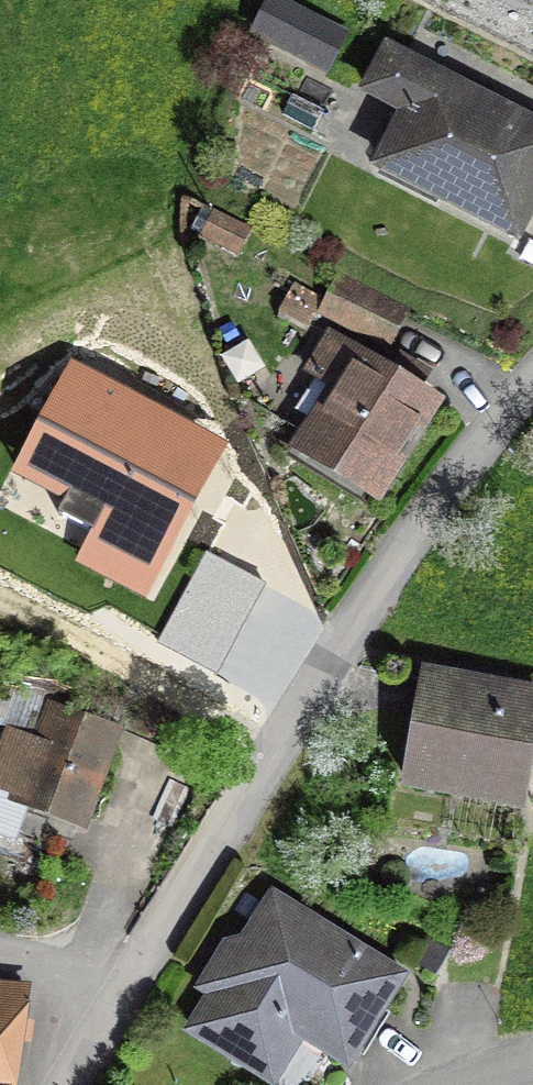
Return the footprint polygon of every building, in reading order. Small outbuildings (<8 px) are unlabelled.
[(274,3),(259,33),(324,66),(340,36),(274,3)] [(378,164),(512,233),(532,192),(532,128),(386,49),(366,87),(407,109),(378,164)] [(324,311),(383,341),(397,312),(339,283),(324,311)] [(304,447),(373,491),(427,403),(412,394),(423,376),(398,360),(386,377),(331,342),(310,374),(315,377),(295,409),(319,424),(304,447)] [(58,515),(152,564),(211,452),(76,380),(37,453),(79,476),(58,515)] [(257,582),(209,557),(166,639),(214,665),(257,582)] [(405,783),(520,802),(532,727),(532,694),(423,676),(405,783)] [(13,732),(0,767),(0,786),(81,817),(113,734),(54,712),(42,743),(13,732)] [(226,979),(196,1028),(259,1067),(288,1021),(347,1057),(396,977),(274,902),(249,942),(233,946),(223,962),(226,979)] [(28,992),(0,990),(0,1084),(12,1084),(28,992)]
